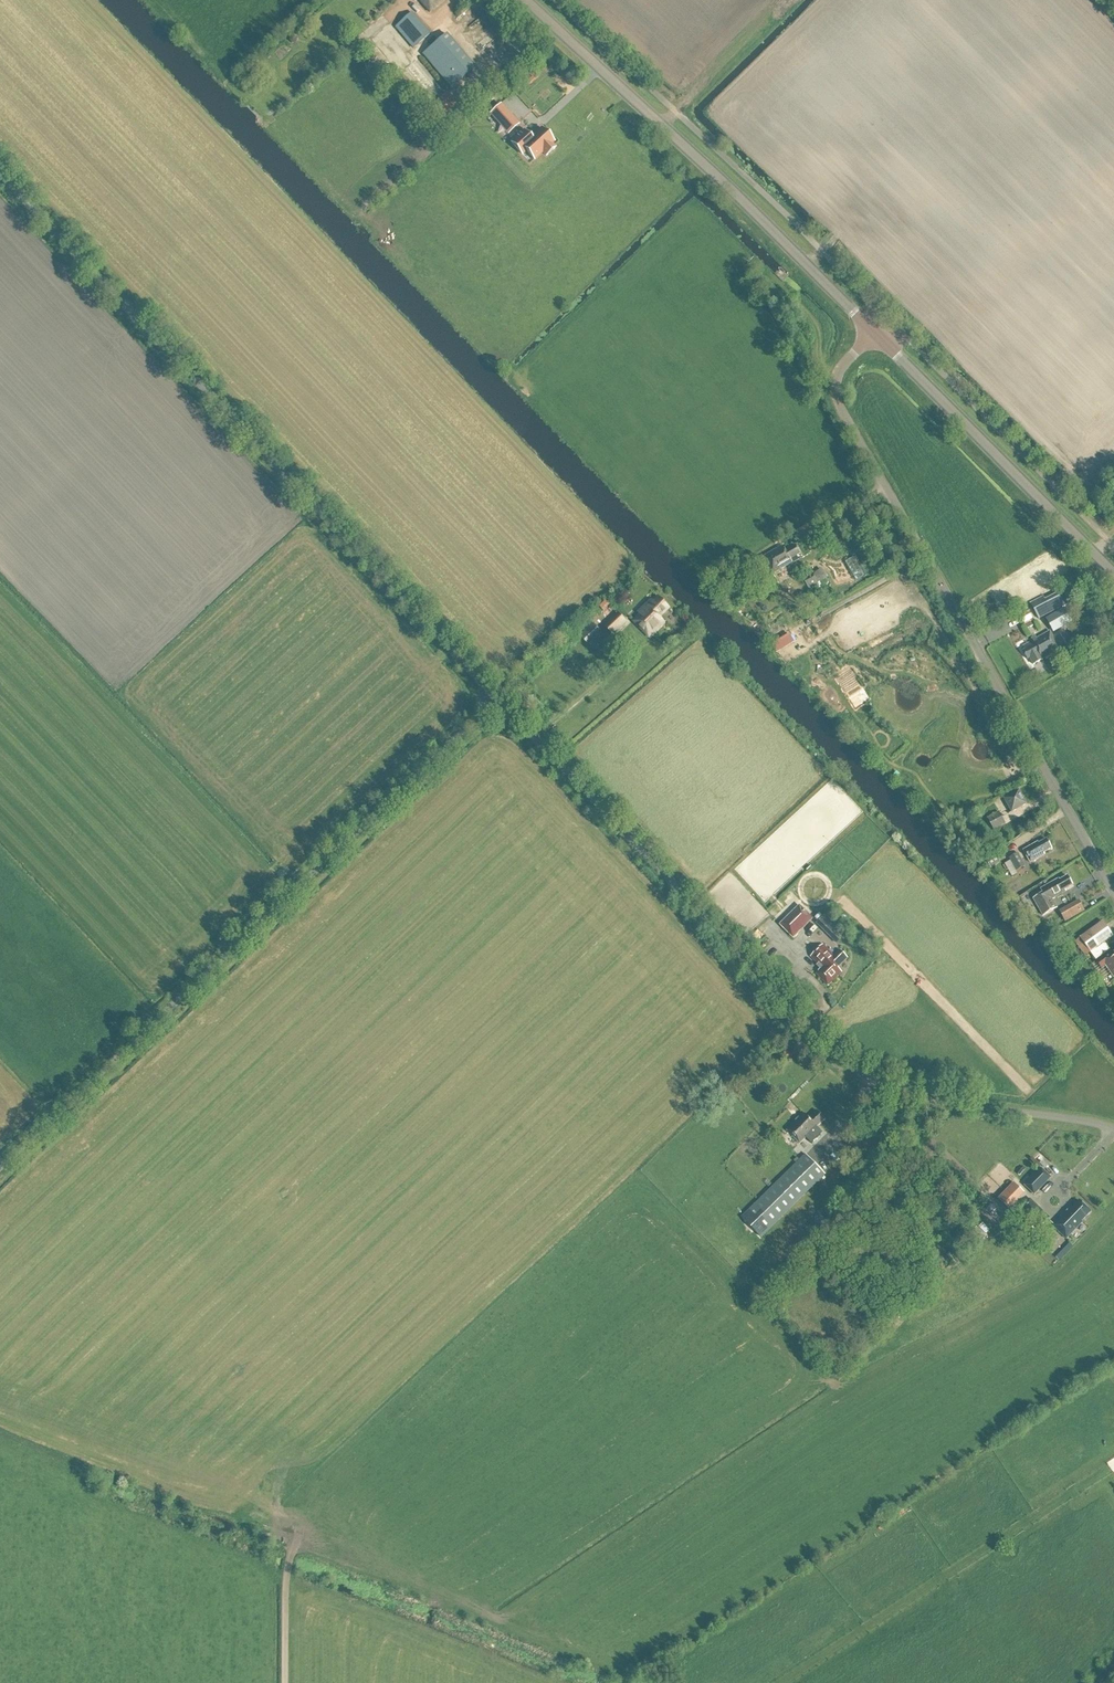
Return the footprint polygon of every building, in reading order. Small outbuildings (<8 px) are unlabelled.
[(444,0),(418,0),(429,13),(444,0)] [(413,48),(429,34),(411,13),(395,27),(413,48)] [(451,89),(474,69),(446,35),(422,55),(451,89)] [(447,91),(429,106),(441,119),(458,104),(447,91)] [(566,133),(575,124),(573,121),(574,120),(564,109),(543,128),(553,139),(563,130),(566,133)] [(507,135),(519,125),(510,115),(498,126),(507,135)] [(542,129),(531,139),(524,131),(511,143),(522,155),(526,151),(534,160),(542,152),(546,156),(555,148),(551,144),(554,142),(542,129)] [(801,555),(795,546),(786,551),(783,546),(763,558),(773,575),(792,563),(791,561),(801,555)] [(819,586),(813,575),(803,580),(810,592),(819,586)] [(1043,596),(1030,603),(1039,619),(1052,612),(1051,611),(1048,604),(1045,599),(1043,596)] [(649,638),(664,623),(660,618),(669,609),(658,598),(633,622),(649,638)] [(1053,633),(1067,625),(1058,610),(1045,617),(1053,633)] [(604,627),(613,636),(627,623),(618,613),(604,627)] [(587,644),(602,630),(593,622),(579,635),(587,644)] [(791,632),(773,643),(778,652),(796,642),(791,632)] [(1033,665),(1060,650),(1050,632),(1022,648),(1024,651),(1023,652),(1027,660),(1029,658),(1033,665)] [(1012,813),(1027,805),(1019,791),(1004,799),(1012,813)] [(994,831),(1005,825),(999,813),(987,819),(994,831)] [(1052,850),(1047,840),(1039,845),(1038,843),(1024,851),(1030,863),(1045,855),(1044,854),(1052,850)] [(991,869),(1000,863),(994,853),(985,859),(991,869)] [(1009,859),(1010,861),(1016,871),(1025,866),(1018,853),(1009,859)] [(1018,874),(1016,871),(1010,861),(1004,864),(1012,878),(1018,874)] [(1072,886),(1067,877),(1059,881),(1059,879),(1040,890),(1043,894),(1033,900),(1043,917),(1057,909),(1052,900),(1066,892),(1065,890),(1072,886)] [(1060,910),(1066,921),(1086,910),(1080,899),(1060,910)] [(793,939),(813,920),(800,907),(780,925),(793,939)] [(825,914),(815,924),(831,939),(837,945),(847,935),(841,929),(825,914)] [(1091,953),(1113,936),(1103,922),(1080,938),(1091,953)] [(834,955),(823,945),(810,958),(821,968),(816,974),(828,986),(842,973),(838,969),(848,959),(839,950),(834,955)] [(1107,954),(1107,955),(1097,962),(1102,969),(1106,967),(1113,978),(1113,949),(1107,954)] [(804,1114),(787,1131),(800,1144),(806,1138),(811,1144),(822,1133),(817,1127),(825,1119),(817,1111),(810,1119),(804,1114)] [(761,1238),(825,1175),(805,1155),(741,1218),(761,1238)] [(1034,1196),(1052,1178),(1041,1168),(1024,1186),(1034,1196)] [(998,1197),(1009,1209),(1026,1193),(1015,1181),(998,1197)] [(1040,1227),(1049,1218),(1030,1199),(1021,1209),(1040,1227)] [(1090,1212),(1079,1202),(1070,1211),(1069,1210),(1053,1226),(1066,1239),(1082,1223),(1081,1222),(1090,1212)] [(979,1241),(991,1230),(984,1223),(972,1233),(979,1241)]
